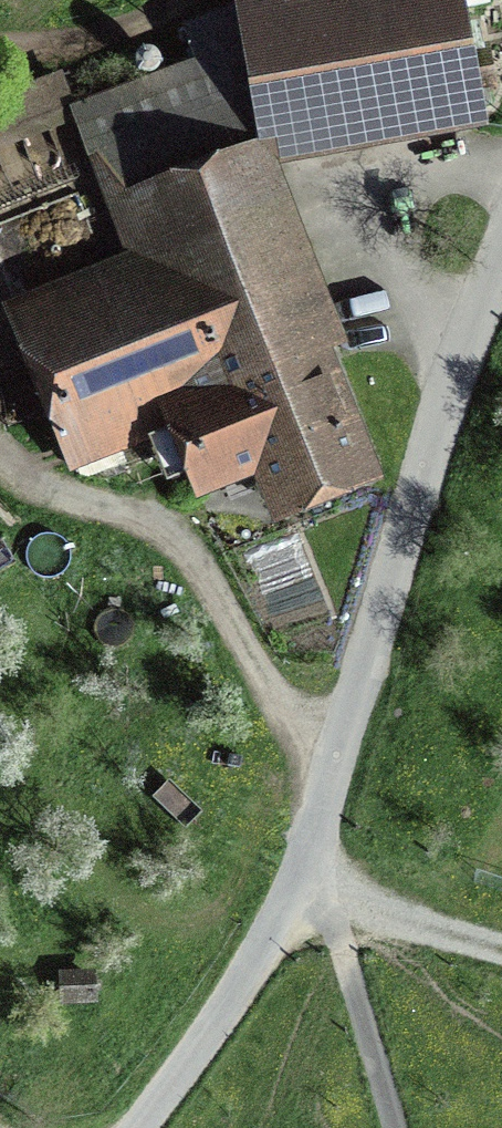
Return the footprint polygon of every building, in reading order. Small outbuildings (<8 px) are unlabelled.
[(449,0),(343,0),(243,18),(267,151),(470,115),(449,0)] [(209,115),(92,161),(133,268),(11,315),(74,467),(178,425),(200,482),(255,460),(270,500),(353,467),(216,113),(209,115)]
